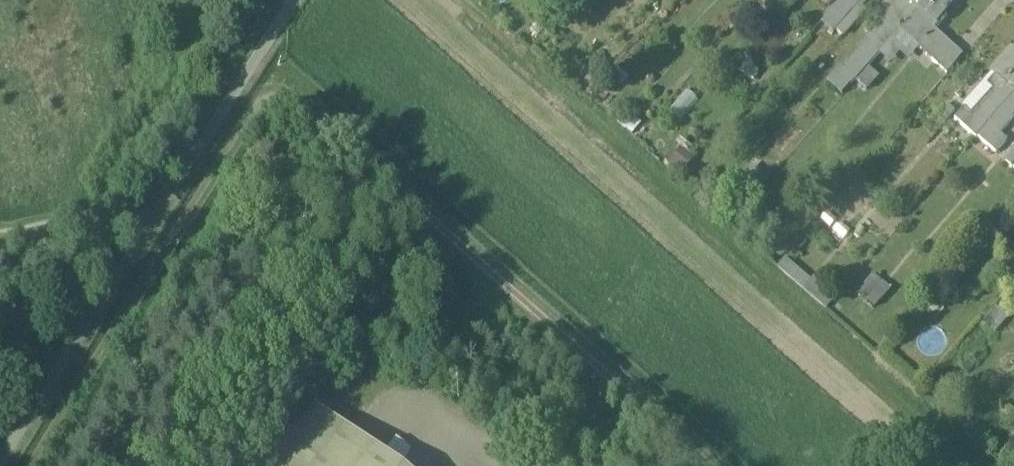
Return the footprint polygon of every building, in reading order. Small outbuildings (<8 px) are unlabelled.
[(762,1),(775,12),(785,0),(763,0),(762,1)] [(821,24),(833,34),(860,5),(854,0),(842,0),(821,24)] [(847,61),(851,65),(846,70),(857,79),(867,68),(902,28),(919,8),(910,0),(900,0),(847,61)] [(919,8),(927,0),(910,0),(919,8)] [(919,8),(939,26),(947,16),(944,13),(954,1),(953,0),(927,0),(919,8)] [(939,26),(919,8),(902,28),(920,45),(918,48),(936,64),(952,45),(935,30),(939,26)] [(963,55),(952,45),(936,64),(947,74),(963,55)] [(1008,70),(1004,67),(996,75),(1005,84),(1013,92),(1013,64),(1008,70)] [(878,78),(867,68),(857,79),(855,81),(867,91),(878,78)] [(1005,84),(996,75),(988,83),(994,89),(996,88),(999,91),(1005,84)] [(985,100),(998,113),(1013,94),(1013,92),(1005,84),(999,91),(996,88),(994,89),(985,100)] [(671,107),(683,116),(697,96),(685,88),(671,107)] [(998,113),(977,137),(996,153),(1007,140),(1000,134),(1013,118),(1013,94),(998,113)] [(985,100),(970,116),(964,110),(957,119),(976,138),(977,137),(998,113),(985,100)] [(946,105),(932,122),(940,129),(954,112),(946,105)] [(627,109),(619,119),(628,127),(636,118),(627,109)] [(681,172),(698,154),(688,144),(670,162),(681,172)] [(860,292),(878,308),(894,289),(876,273),(860,292)] [(404,465),(416,450),(396,435),(384,452),(313,399),(263,465),(404,465)]
